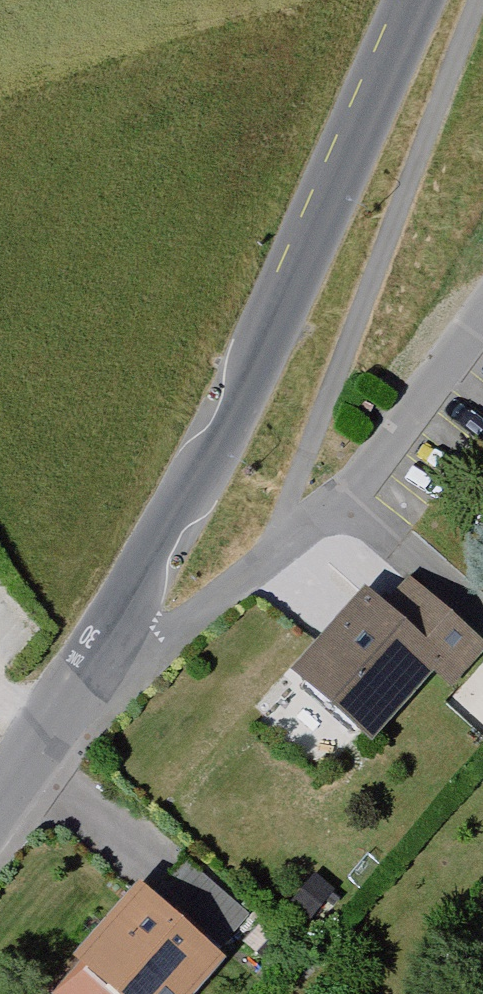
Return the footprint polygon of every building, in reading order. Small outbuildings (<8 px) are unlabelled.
[(294,683),(377,752),(436,682),(454,698),(482,663),(482,649),(426,601),(404,628),(367,597),(294,683)] [(144,889),(50,993),(207,993),(231,967),(144,889)]
